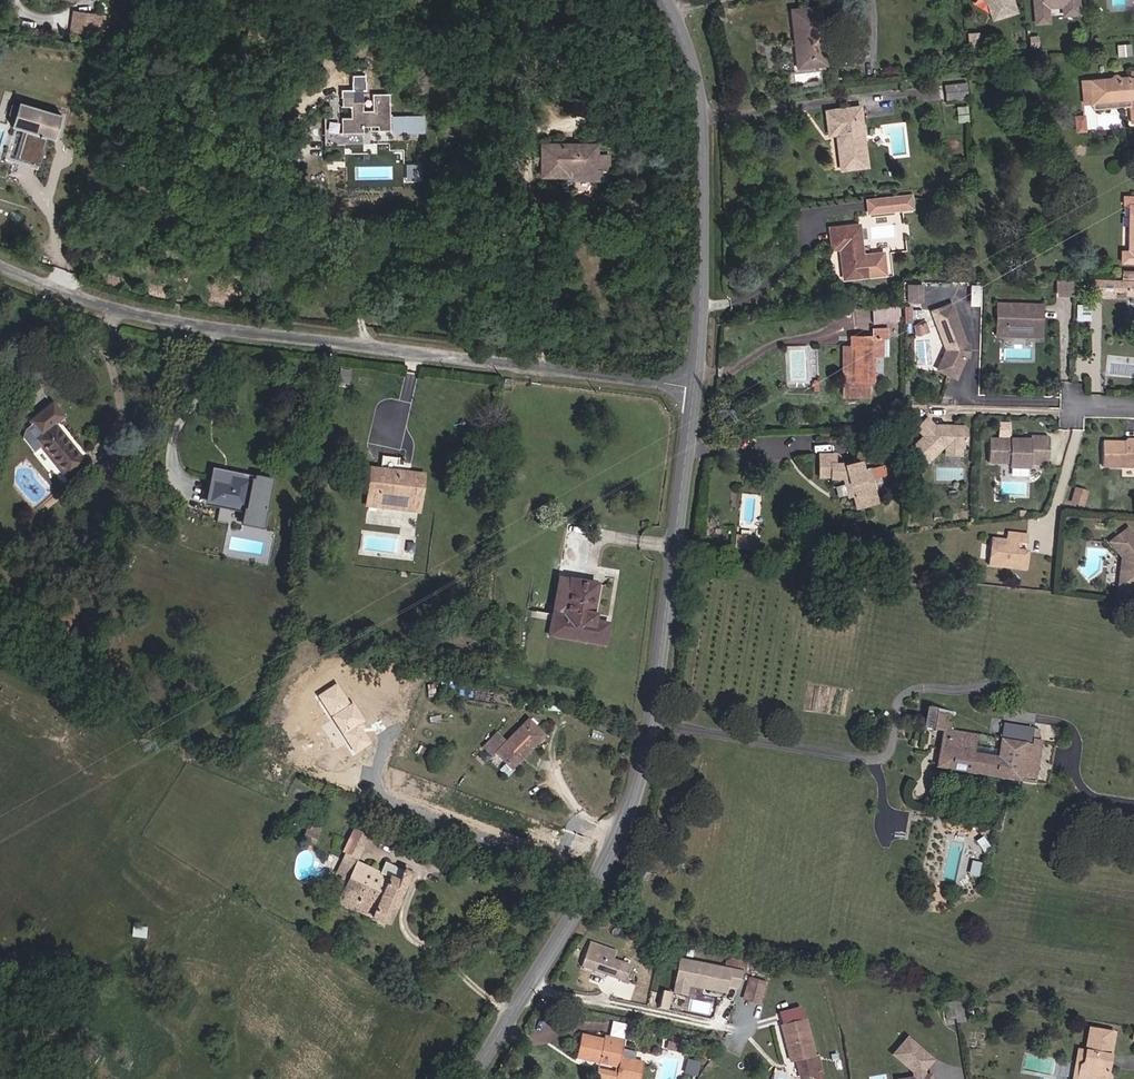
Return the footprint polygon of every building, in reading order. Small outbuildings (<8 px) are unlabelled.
[(1016,12),(1012,0),(1009,0),(1012,10),(996,16),(990,0),(988,0),(987,2),(994,20),(1016,12)] [(990,0),(996,16),(1012,10),(1009,0),(990,0)] [(1036,25),(1049,24),(1048,9),(1064,7),(1078,6),(1078,0),(1034,0),(1036,25)] [(818,6),(791,9),(797,67),(824,64),(818,6)] [(1079,15),(1078,6),(1064,7),(1064,16),(1079,15)] [(96,33),(98,17),(78,14),(76,30),(96,33)] [(980,48),(979,37),(971,37),(972,48),(980,48)] [(1117,46),(1118,56),(1130,55),(1129,45),(1117,46)] [(1081,81),(1083,103),(1128,100),(1130,123),(1133,123),(1133,76),(1130,77),(1119,78),(1116,75),(1113,75),(1110,78),(1081,81)] [(945,84),(946,99),(968,97),(967,83),(945,84)] [(389,115),(388,93),(371,94),(372,110),(362,110),(361,89),(352,89),(352,96),(341,96),(341,106),(349,106),(350,117),(340,117),(340,132),(362,132),(362,126),(377,126),(377,131),(423,131),(423,118),(391,118),(391,115),(389,115)] [(593,117),(595,105),(574,101),(572,112),(593,117)] [(37,168),(45,139),(47,133),(52,134),(57,116),(19,105),(14,122),(28,127),(26,134),(23,133),(15,161),(37,168)] [(837,139),(841,170),(868,166),(860,107),(826,111),(829,135),(836,134),(839,134),(840,138),(837,139)] [(1085,130),(1083,116),(1075,117),(1076,131),(1085,130)] [(338,130),(338,118),(327,118),(326,130),(338,130)] [(26,134),(28,127),(14,122),(12,129),(23,133),(26,134)] [(607,168),(607,155),(595,155),(595,145),(540,145),(540,175),(572,175),(572,178),(597,178),(597,168),(607,168)] [(607,178),(607,168),(597,168),(597,178),(607,178)] [(912,211),(911,196),(867,201),(869,216),(912,211)] [(1123,196),(1123,205),(1130,205),(1129,252),(1121,252),(1121,262),(1133,262),(1133,197),(1123,196)] [(859,225),(830,228),(832,249),(840,248),(844,279),(885,274),(883,253),(862,256),(859,225)] [(1090,296),(1114,297),(1114,290),(1127,291),(1127,295),(1133,296),(1133,280),(1091,279),(1090,296)] [(1073,297),(1073,281),(1056,280),(1055,296),(1073,297)] [(922,303),(922,285),(908,285),(908,303),(922,303)] [(978,306),(979,285),(970,285),(969,306),(978,306)] [(872,308),(874,322),(901,319),(900,304),(872,308)] [(950,304),(932,311),(946,350),(937,369),(955,377),(965,355),(963,354),(964,345),(965,344),(950,304)] [(1032,305),(998,304),(997,330),(1041,331),(1041,316),(1032,316),(1032,305)] [(1041,316),(1042,306),(1032,305),(1032,316),(1041,316)] [(915,335),(928,332),(926,323),(913,326),(915,335)] [(841,396),(870,397),(871,382),(873,382),(874,356),(883,356),(883,338),(888,338),(888,330),(871,330),(871,338),(851,337),(851,347),(851,381),(843,381),(842,381),(841,396)] [(851,381),(851,347),(843,346),(843,381),(851,381)] [(67,480),(87,464),(54,424),(62,417),(52,404),(30,422),(40,435),(34,440),(67,480)] [(923,438),(912,448),(911,452),(922,463),(926,463),(942,448),(963,449),(966,447),(967,431),(964,428),(947,427),(945,430),(942,430),(939,427),(934,427),(926,419),(915,429),(923,438)] [(1021,441),(988,440),(988,462),(1009,463),(1009,467),(1029,468),(1029,464),(1047,464),(1048,438),(1030,437),(1030,446),(1021,446),(1021,441)] [(1102,467),(1133,467),(1133,443),(1130,440),(1125,440),(1122,443),(1102,442),(1102,467)] [(818,455),(818,478),(830,478),(830,480),(842,480),(847,479),(852,497),(855,510),(877,504),(868,471),(866,462),(859,464),(834,465),(834,455),(818,455)] [(881,468),(879,458),(866,462),(868,471),(881,468)] [(418,511),(422,476),(371,470),(367,505),(418,511)] [(263,526),(272,480),(254,477),(253,480),(230,476),(229,485),(212,482),(208,503),(247,511),(245,522),(263,526)] [(852,497),(847,479),(842,480),(847,498),(852,497)] [(1086,493),(1075,490),(1072,503),(1082,506),(1086,493)] [(1108,542),(1121,558),(1118,580),(1126,581),(1125,588),(1133,589),(1133,536),(1127,527),(1108,542)] [(1006,541),(990,539),(988,565),(1026,570),(1028,552),(1016,551),(1017,543),(1026,544),(1027,535),(1007,533),(1006,541)] [(750,547),(750,540),(740,539),(739,546),(750,547)] [(563,622),(570,580),(558,578),(551,620),(563,622)] [(605,645),(608,624),(595,622),(591,621),(592,614),(597,585),(570,580),(563,622),(551,620),(548,636),(605,645)] [(973,754),(975,747),(976,736),(949,731),(951,723),(944,722),(946,714),(926,711),(924,727),(934,729),(942,731),(941,739),(936,767),(965,772),(965,773),(979,775),(979,774),(1033,783),(1041,741),(1031,739),(1030,745),(1017,742),(1001,740),(994,739),(993,744),(999,745),(998,751),(997,758),(973,754)] [(523,757),(544,736),(528,720),(505,743),(496,753),(512,768),(521,759),(519,757),(521,755),(523,757)] [(1017,742),(1019,731),(1003,728),(1001,740),(1017,742)] [(941,739),(942,731),(934,729),(932,738),(941,739)] [(1041,741),(1042,733),(1019,729),(1019,731),(1017,742),(1030,745),(1031,739),(1041,741)] [(505,743),(496,734),(482,747),(492,757),(496,753),(505,743)] [(997,758),(998,751),(975,747),(973,754),(997,758)] [(314,844),(320,829),(309,824),(303,839),(314,844)] [(387,925),(413,866),(365,844),(368,838),(353,830),(342,851),(345,852),(335,873),(347,879),(342,889),(336,903),(387,925)] [(342,889),(347,879),(335,873),(330,883),(342,889)] [(629,966),(612,960),(615,952),(589,942),(580,966),(623,982),(629,966)] [(738,988),(743,972),(680,959),(673,993),(686,995),(688,986),(726,993),(727,986),(738,988)] [(758,1004),(764,983),(749,979),(743,999),(758,1004)] [(668,1009),(672,991),(663,989),(659,1007),(668,1009)] [(671,1008),(678,1008),(679,995),(672,994),(671,1008)] [(965,1022),(962,1000),(953,1002),(956,1019),(956,1023),(965,1022)] [(956,1019),(953,1002),(943,1003),(946,1021),(956,1019)] [(813,1056),(803,1019),(780,1025),(788,1056),(801,1053),(803,1059),(813,1057),(813,1056)] [(935,1065),(928,1065),(927,1061),(940,1053),(922,1026),(904,1037),(920,1060),(920,1066),(910,1066),(910,1078),(935,1078),(935,1065)] [(1107,1056),(1109,1056),(1113,1033),(1089,1029),(1085,1051),(1083,1063),(1080,1066),(1078,1078),(1084,1078),(1107,1078),(1110,1077),(1106,1073),(1107,1067),(1105,1067),(1107,1056)] [(622,1050),(624,1041),(604,1037),(603,1040),(580,1035),(575,1058),(598,1063),(617,1068),(615,1078),(639,1078),(643,1063),(634,1061),(620,1058),(622,1050)] [(678,1053),(680,1044),(667,1042),(665,1050),(678,1053)] [(707,1060),(712,1051),(706,1047),(700,1057),(707,1060)] [(634,1061),(636,1053),(622,1050),(620,1058),(634,1061)] [(1085,1051),(1078,1050),(1073,1078),(1078,1078),(1080,1066),(1083,1063),(1085,1051)] [(821,1074),(816,1055),(813,1056),(813,1057),(803,1059),(801,1053),(788,1056),(790,1063),(796,1062),(801,1078),(821,1074)] [(617,1068),(598,1063),(595,1077),(605,1078),(615,1078),(617,1068)]
